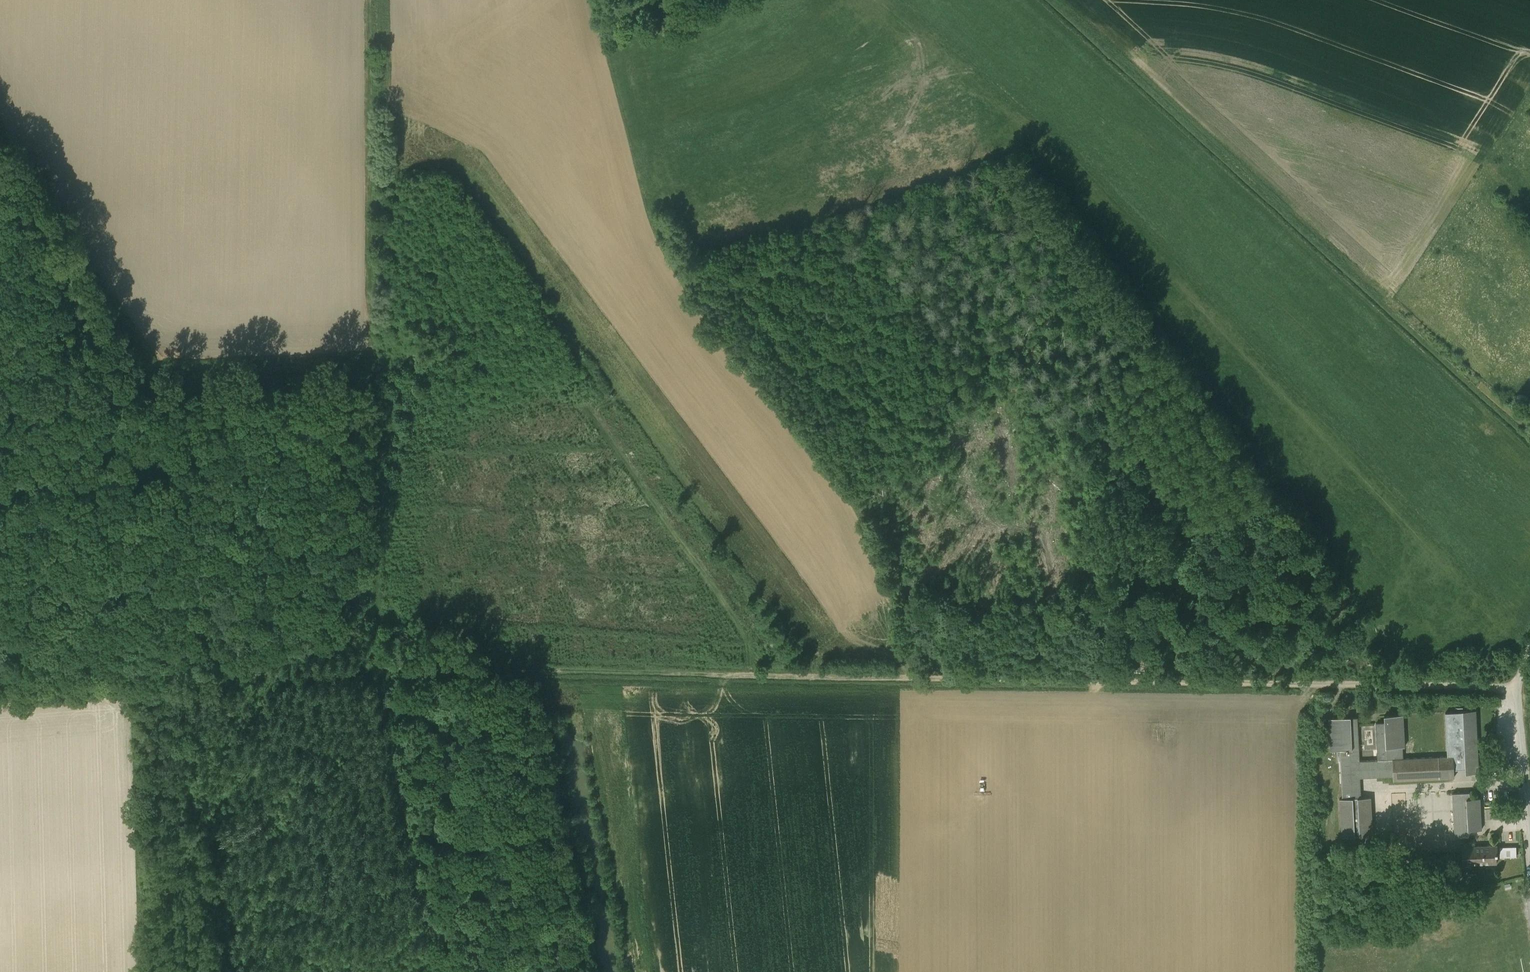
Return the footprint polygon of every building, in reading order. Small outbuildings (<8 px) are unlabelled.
[(1359,714),(1330,715),(1332,751),(1338,751),(1341,837),(1376,836),(1375,797),(1363,797),(1363,776),(1398,774),(1398,780),(1457,778),(1457,768),(1483,767),(1480,709),(1465,709),(1465,713),(1448,714),(1449,754),(1402,756),(1402,745),(1408,744),(1407,714),(1388,714),(1389,723),(1379,724),(1380,758),(1361,759),(1359,714)] [(1469,793),(1454,793),(1454,834),(1472,833),(1472,826),(1480,826),(1480,801),(1469,801),(1469,793)] [(1496,843),(1463,844),(1463,864),(1497,863),(1496,843)]
